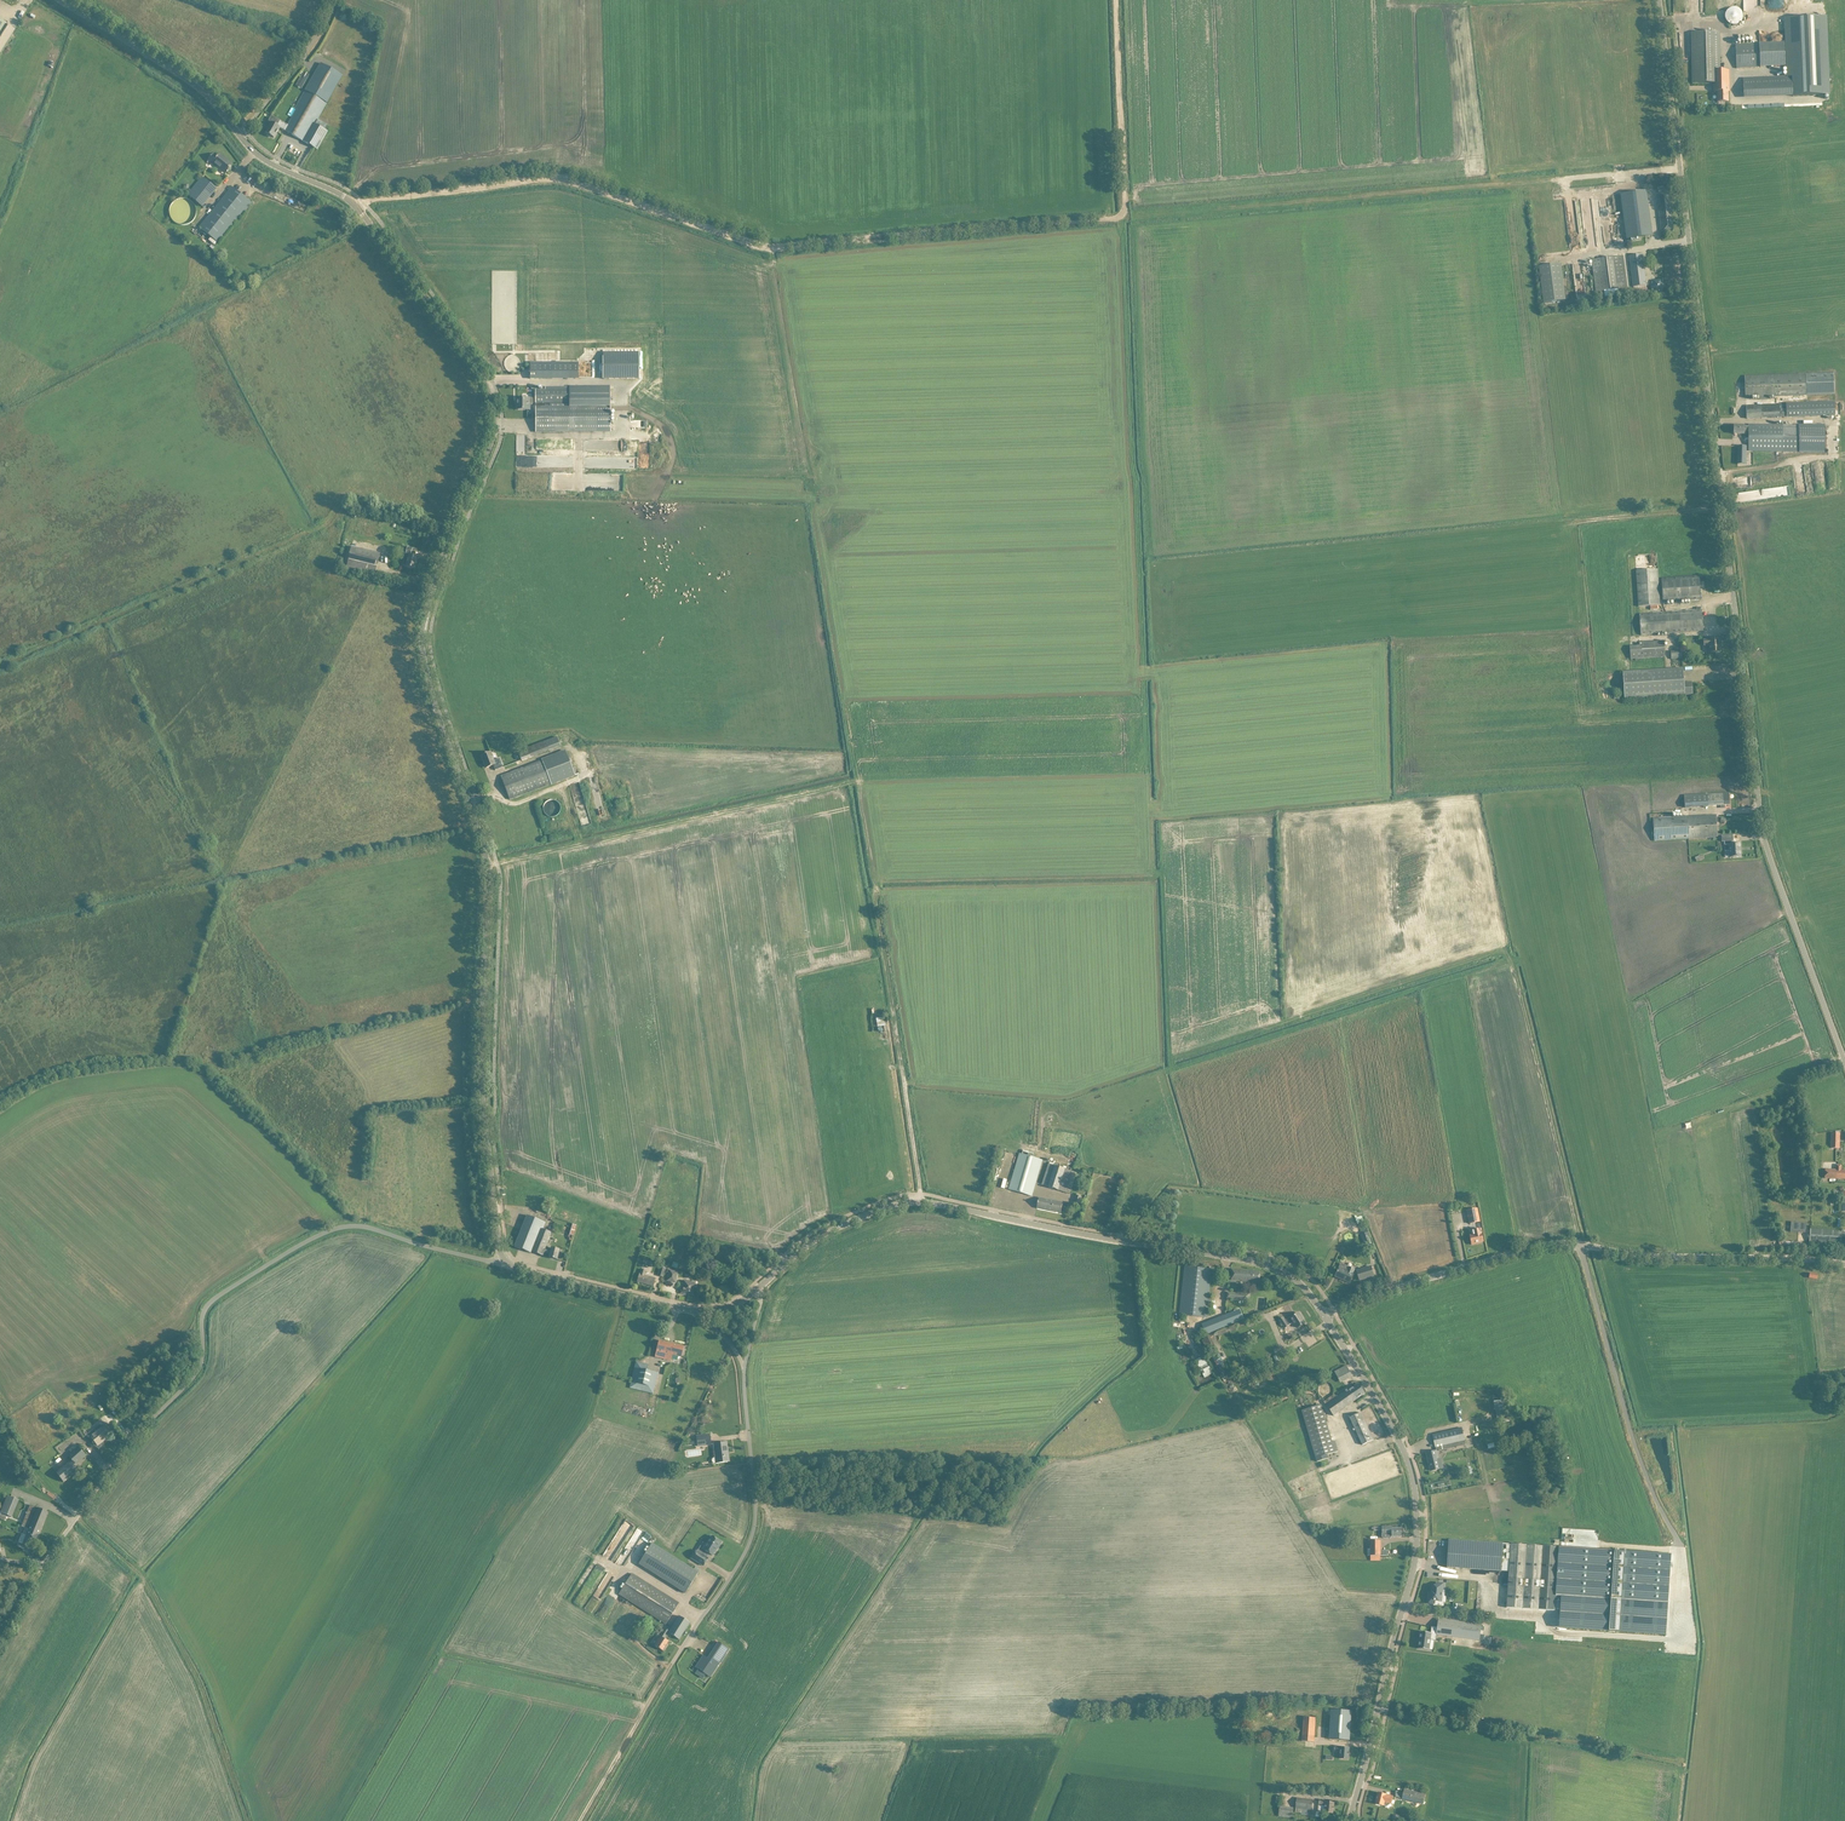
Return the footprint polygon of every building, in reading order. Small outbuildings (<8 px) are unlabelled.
[(1725,15),(1725,17),(1725,19),(1727,22),(1728,23),(1729,24),(1730,25),(1732,25),(1734,25),(1736,25),(1739,24),(1741,21),(1742,19),(1743,17),(1743,14),(1742,12),(1740,9),(1738,8),(1735,7),(1733,7),(1730,8),(1728,9),(1727,11),(1725,13),(1725,15)] [(1785,42),(1736,45),(1737,68),(1786,66),(1787,77),(1743,78),(1744,99),(1793,97),(1793,96),(1830,95),(1827,17),(1784,19),(1785,42)] [(1720,33),(1697,33),(1691,33),(1692,84),(1713,84),(1713,92),(1717,92),(1717,103),(1728,102),(1728,92),(1729,92),(1729,70),(1721,70),(1720,33)] [(315,120),(317,121),(343,76),(321,63),(295,108),(297,109),(285,131),(317,149),(328,131),(313,123),(315,120)] [(296,85),(302,89),(307,80),(305,79),(306,78),(303,77),(302,78),(301,77),(296,85)] [(272,123),(266,133),(267,134),(267,135),(270,136),(271,136),(274,138),(280,128),(277,126),(280,121),(271,116),(268,121),(272,123)] [(213,154),(210,159),(208,161),(225,174),(232,165),(220,155),(217,158),(213,154)] [(202,177),(188,195),(202,206),(217,189),(202,177)] [(230,187),(198,227),(218,243),(239,217),(240,217),(248,208),(252,203),(231,187),(230,188),(230,187)] [(1621,195),(1622,201),(1627,239),(1652,236),(1646,192),(1621,195)] [(1659,194),(1659,200),(1661,214),(1659,215),(1661,232),(1673,230),(1668,193),(1659,194)] [(1602,199),(1600,205),(1604,211),(1611,210),(1614,203),(1610,198),(1602,199)] [(1641,254),(1628,256),(1633,287),(1646,286),(1641,254)] [(1623,256),(1591,260),(1595,292),(1627,288),(1623,256)] [(1566,301),(1561,264),(1539,267),(1544,304),(1566,301)] [(1654,279),(1654,284),(1650,284),(1650,290),(1665,290),(1666,282),(1661,282),(1662,280),(1654,279)] [(640,357),(604,357),(604,366),(604,378),(640,378),(640,357)] [(578,363),(530,363),(530,379),(569,379),(578,379),(578,363)] [(1806,374),(1751,376),(1745,376),(1746,398),(1759,397),(1759,400),(1768,400),(1768,397),(1834,394),(1833,374),(1806,374)] [(610,386),(569,386),(545,387),(545,389),(536,390),(537,432),(574,432),(598,432),(610,432),(610,386)] [(530,398),(524,398),(518,398),(518,410),(527,410),(527,404),(530,404),(532,404),(533,403),(533,398),(530,398)] [(1835,415),(1834,402),(1795,404),(1796,417),(1835,415)] [(1796,417),(1795,404),(1783,405),(1783,417),(1796,417)] [(1783,417),(1783,405),(1779,405),(1746,406),(1747,419),(1780,418),(1783,417)] [(1799,425),(1799,426),(1782,426),(1755,425),(1749,425),(1749,427),(1744,426),(1734,426),(1734,434),(1744,434),(1744,438),(1749,438),(1748,451),(1799,452),(1824,453),(1825,426),(1799,425)] [(517,436),(516,454),(526,455),(527,437),(517,436)] [(575,447),(574,439),(564,439),(565,447),(575,447)] [(638,440),(591,441),(591,451),(638,451),(638,440)] [(1738,446),(1737,464),(1745,464),(1746,446),(1738,446)] [(539,466),(540,456),(527,455),(527,465),(539,466)] [(351,547),(347,567),(375,574),(380,554),(351,547)] [(404,566),(405,566),(415,569),(418,557),(411,556),(412,548),(408,547),(404,566)] [(1658,569),(1636,571),(1638,606),(1660,605),(1658,569)] [(1699,577),(1693,577),(1662,579),(1663,602),(1700,600),(1699,577)] [(1701,607),(1696,608),(1696,611),(1639,614),(1640,635),(1703,631),(1701,607)] [(1709,640),(1704,641),(1704,645),(1709,644),(1710,653),(1721,652),(1720,646),(1719,646),(1719,639),(1709,640)] [(1636,649),(1630,649),(1630,659),(1635,659),(1635,660),(1638,660),(1638,659),(1642,658),(1642,659),(1665,657),(1664,641),(1640,643),(1641,645),(1636,646),(1636,649)] [(1682,650),(1671,651),(1671,659),(1682,658),(1682,650)] [(1685,695),(1693,694),(1692,682),(1684,682),(1683,668),(1623,672),(1625,699),(1685,695)] [(557,736),(538,744),(518,751),(522,761),(561,746),(557,736)] [(566,751),(507,774),(501,776),(510,800),(575,775),(566,751)] [(503,768),(499,758),(495,760),(492,752),(487,754),(487,753),(481,756),(483,761),(486,768),(493,765),(495,771),(503,768)] [(1723,805),(1723,793),(1684,796),(1685,808),(1723,805)] [(560,807),(559,805),(558,802),(555,801),(553,800),(551,800),(548,800),(546,802),(544,804),(543,806),(543,809),(544,811),(546,814),(548,815),(551,816),(554,815),(556,814),(558,812),(559,810),(560,807)] [(1716,816),(1687,817),(1654,819),(1655,841),(1717,837),(1716,816)] [(515,821),(506,823),(508,830),(516,828),(515,821)] [(530,840),(533,839),(528,823),(525,824),(530,840)] [(1722,836),(1722,842),(1724,842),(1724,845),(1729,844),(1729,858),(1741,857),(1741,851),(1740,851),(1740,844),(1732,844),(1732,841),(1733,841),(1733,836),(1722,836)] [(1832,1133),(1831,1148),(1839,1148),(1839,1134),(1832,1133)] [(1019,1153),(1011,1183),(1009,1189),(1032,1196),(1043,1160),(1033,1157),(1034,1153),(1029,1151),(1023,1149),(1022,1154),(1019,1153)] [(1825,1178),(1844,1179),(1844,1170),(1841,1170),(1841,1165),(1836,1165),(1836,1169),(1825,1169),(1825,1178)] [(1055,1166),(1048,1187),(1066,1193),(1073,1172),(1055,1166)] [(1079,1206),(1080,1204),(1084,1205),(1085,1199),(1081,1198),(1082,1196),(1076,1195),(1074,1205),(1079,1206)] [(1039,1198),(1038,1202),(1037,1208),(1061,1213),(1063,1203),(1039,1198)] [(1470,1224),(1475,1223),(1479,1222),(1477,1209),(1467,1211),(1470,1224)] [(515,1246),(530,1253),(531,1251),(540,1229),(542,1225),(526,1219),(515,1246)] [(1792,1222),(1791,1231),(1806,1232),(1807,1223),(1792,1222)] [(540,1229),(531,1251),(543,1256),(544,1253),(550,1254),(549,1258),(557,1260),(558,1253),(559,1254),(560,1251),(559,1251),(559,1250),(551,1248),(551,1250),(546,1249),(552,1233),(540,1229)] [(1470,1236),(1471,1239),(1472,1245),(1476,1244),(1476,1243),(1483,1241),(1481,1229),(1474,1230),(1475,1235),(1470,1236)] [(1809,1242),(1844,1245),(1844,1232),(1826,1230),(1810,1229),(1809,1242)] [(1368,1232),(1361,1234),(1365,1246),(1372,1244),(1368,1232)] [(1341,1263),(1338,1270),(1336,1275),(1344,1279),(1343,1280),(1350,1283),(1354,1274),(1353,1273),(1354,1269),(1341,1263)] [(660,1268),(658,1276),(663,1277),(665,1270),(666,1268),(665,1267),(666,1266),(662,1264),(660,1268)] [(1374,1276),(1371,1266),(1357,1271),(1360,1280),(1374,1276)] [(1185,1267),(1184,1273),(1180,1315),(1206,1318),(1212,1267),(1209,1267),(1209,1269),(1185,1267)] [(1232,1269),(1231,1281),(1260,1283),(1261,1272),(1232,1269)] [(640,1274),(639,1276),(637,1282),(653,1286),(655,1279),(644,1275),(646,1271),(641,1270),(640,1274)] [(670,1270),(667,1281),(675,1282),(677,1272),(670,1270)] [(683,1289),(681,1289),(680,1294),(685,1295),(686,1293),(693,1294),(694,1287),(696,1287),(697,1282),(692,1281),(692,1283),(683,1281),(683,1286),(683,1289)] [(1240,1290),(1240,1293),(1234,1292),(1233,1299),(1233,1307),(1238,1307),(1239,1300),(1245,1300),(1246,1293),(1244,1293),(1244,1291),(1240,1290)] [(1239,1309),(1202,1324),(1206,1334),(1243,1320),(1239,1309)] [(1279,1320),(1281,1323),(1281,1324),(1282,1326),(1283,1325),(1285,1328),(1293,1322),(1295,1324),(1298,1328),(1305,1323),(1301,1318),(1301,1317),(1299,1313),(1291,1318),(1291,1319),(1286,1321),(1283,1317),(1279,1320)] [(1214,1361),(1221,1358),(1210,1337),(1202,1340),(1207,1350),(1208,1349),(1214,1361)] [(659,1341),(658,1347),(655,1357),(671,1361),(672,1355),(681,1357),(684,1347),(659,1341)] [(1195,1360),(1199,1367),(1208,1363),(1205,1355),(1195,1360)] [(636,1361),(629,1388),(653,1393),(658,1373),(647,1370),(648,1365),(636,1361)] [(1211,1366),(1201,1370),(1204,1377),(1214,1373),(1211,1366)] [(1347,1366),(1341,1369),(1335,1372),(1336,1375),(1331,1377),(1335,1385),(1352,1376),(1347,1366)] [(1333,1416),(1335,1414),(1337,1416),(1339,1415),(1337,1413),(1365,1393),(1358,1383),(1348,1391),(1347,1389),(1336,1397),(1334,1394),(1323,1402),(1333,1416)] [(1505,1399),(1493,1402),(1494,1405),(1498,1423),(1510,1421),(1505,1403),(1505,1399)] [(1317,1460),(1323,1459),(1326,1458),(1326,1455),(1338,1451),(1335,1441),(1332,1442),(1321,1405),(1302,1411),(1317,1460)] [(1361,1413),(1350,1418),(1363,1445),(1374,1440),(1361,1413)] [(100,1425),(90,1433),(89,1434),(94,1441),(98,1446),(102,1442),(102,1441),(109,1435),(106,1431),(103,1427),(103,1428),(100,1425)] [(1433,1435),(1435,1447),(1436,1450),(1438,1449),(1438,1451),(1465,1444),(1462,1428),(1433,1435)] [(709,1434),(696,1436),(697,1446),(711,1444),(709,1434)] [(713,1444),(715,1457),(713,1458),(712,1459),(712,1460),(712,1462),(713,1463),(714,1463),(729,1461),(727,1442),(713,1444)] [(69,1462),(56,1472),(64,1482),(80,1469),(76,1464),(86,1455),(78,1447),(66,1458),(69,1462)] [(685,1449),(686,1456),(702,1455),(701,1448),(685,1449)] [(1437,1451),(1432,1452),(1426,1453),(1428,1460),(1429,1459),(1432,1471),(1443,1468),(1441,1458),(1438,1459),(1437,1451)] [(7,1515),(6,1517),(10,1519),(11,1517),(15,1507),(16,1507),(18,1500),(7,1495),(0,1512),(7,1515)] [(28,1531),(26,1536),(22,1545),(26,1547),(32,1549),(38,1535),(47,1512),(30,1505),(21,1527),(28,1529),(28,1531)] [(1382,1527),(1382,1534),(1382,1537),(1383,1538),(1390,1538),(1392,1537),(1401,1537),(1401,1528),(1392,1528),(1392,1527),(1382,1527)] [(696,1551),(692,1558),(703,1566),(708,1558),(707,1557),(709,1553),(712,1555),(718,1547),(722,1542),(712,1536),(704,1550),(702,1554),(696,1551)] [(1449,1540),(1447,1567),(1453,1568),(1501,1571),(1508,1571),(1508,1585),(1506,1607),(1539,1609),(1555,1610),(1556,1596),(1611,1599),(1621,1600),(1668,1603),(1671,1554),(1559,1547),(1550,1546),(1510,1544),(1507,1544),(1503,1543),(1455,1540),(1453,1540),(1453,1539),(1451,1539),(1451,1540),(1449,1540)] [(1380,1540),(1370,1540),(1370,1555),(1371,1555),(1370,1560),(1380,1560),(1380,1555),(1380,1540)] [(652,1543),(639,1564),(685,1593),(698,1573),(700,1569),(696,1567),(694,1570),(685,1564),(653,1544),(652,1543)] [(618,1594),(666,1624),(679,1603),(632,1573),(618,1594)] [(1428,1603),(1434,1604),(1435,1604),(1435,1601),(1442,1602),(1444,1584),(1438,1583),(1437,1586),(1431,1585),(1431,1591),(1431,1594),(1429,1594),(1428,1603)] [(654,1646),(657,1647),(662,1651),(668,1641),(665,1639),(669,1633),(679,1640),(690,1623),(679,1616),(669,1631),(664,1628),(657,1640),(658,1641),(654,1646)] [(1421,1632),(1418,1649),(1426,1649),(1429,1650),(1431,1639),(1434,1640),(1435,1634),(1431,1634),(1431,1633),(1421,1632)] [(695,1667),(698,1669),(710,1677),(729,1649),(719,1642),(708,1658),(703,1655),(695,1667)] [(1331,1710),(1329,1739),(1350,1740),(1352,1711),(1331,1710)] [(1303,1717),(1301,1741),(1314,1742),(1316,1718),(1303,1717)] [(1340,1759),(1342,1759),(1348,1759),(1349,1748),(1341,1747),(1334,1747),(1334,1751),(1341,1751),(1340,1759)] [(1404,1789),(1402,1799),(1423,1804),(1425,1794),(1404,1789)] [(1387,1795),(1378,1792),(1375,1803),(1384,1806),(1387,1806),(1391,1804),(1393,1796),(1387,1795)] [(1297,1798),(1295,1812),(1311,1814),(1312,1800),(1297,1798)] [(1324,1812),(1327,1813),(1333,1814),(1334,1802),(1326,1801),(1319,1801),(1319,1804),(1325,1805),(1324,1812)] [(1279,1806),(1278,1816),(1292,1818),(1293,1807),(1279,1806)]
